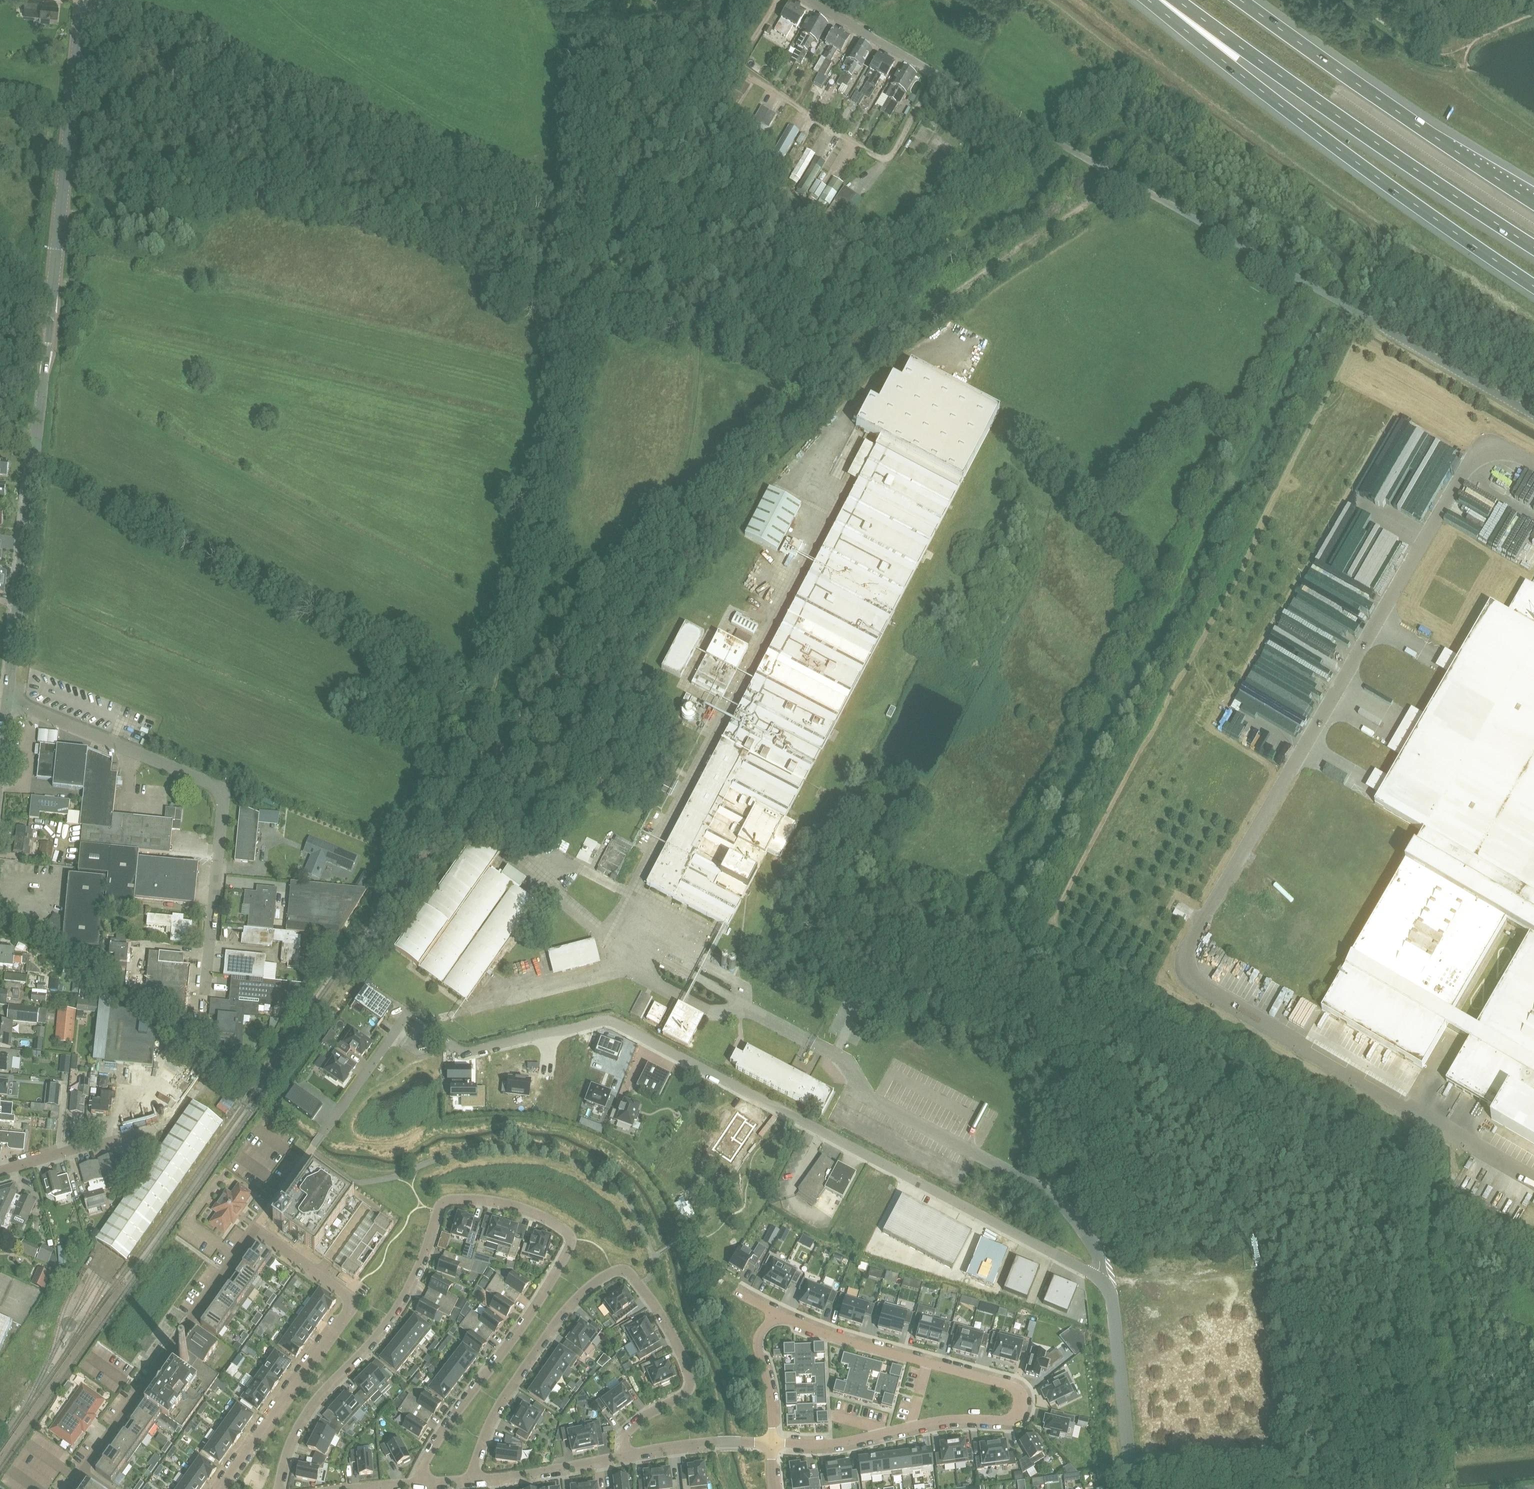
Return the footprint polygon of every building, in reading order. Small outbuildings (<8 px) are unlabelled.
[(42,4),(26,2),(24,16),(40,17),(39,19),(57,21),(59,6),(42,4)] [(786,37),(793,26),(796,27),(805,12),(790,4),(775,30),(786,37)] [(797,61),(804,49),(820,20),(813,16),(810,22),(807,21),(804,25),(807,27),(797,45),(798,46),(789,62),(794,65),(797,61)] [(828,25),(820,20),(804,49),(797,61),(801,63),(807,51),(813,40),(817,43),(828,25)] [(764,32),(769,35),(773,29),(768,26),(764,32)] [(830,47),(824,58),(822,57),(814,71),(818,74),(827,60),(842,33),(834,29),(825,44),(830,47)] [(850,38),(842,33),(827,60),(818,74),(824,77),(832,63),(830,62),(836,51),(841,54),(850,38)] [(841,86),(842,84),(851,70),(864,46),(858,42),(847,60),(847,61),(844,66),(847,67),(844,72),(837,84),(841,86)] [(864,46),(851,70),(842,84),(846,87),(855,72),(858,74),(860,69),(861,69),(872,50),(864,46)] [(864,97),(887,59),(879,54),(870,70),(875,72),(868,83),(867,83),(860,94),(864,97)] [(895,63),(887,59),(864,97),(869,100),(876,88),(875,87),(881,77),(886,79),(895,63)] [(884,114),(909,72),(901,67),(891,85),(891,86),(886,96),(889,98),(883,108),(881,112),(884,114)] [(917,76),(909,72),(884,114),(890,117),(897,103),(901,105),(917,76)] [(733,89),(727,100),(723,108),(732,114),(737,106),(743,95),(744,96),(750,86),(739,79),(733,89)] [(911,95),(908,100),(914,104),(917,98),(911,95)] [(758,128),(768,110),(762,106),(754,120),(751,125),(758,128)] [(776,115),(768,110),(758,128),(767,133),(769,128),(776,115)] [(773,154),(783,160),(800,132),(789,126),(773,154)] [(784,165),(792,169),(802,153),(793,149),(784,165)] [(803,154),(802,153),(792,169),(794,170),(790,176),(799,180),(809,164),(805,162),(811,151),(807,149),(803,154)] [(823,182),(827,176),(822,173),(818,179),(823,182)] [(806,174),(799,184),(796,189),(805,195),(808,190),(815,179),(806,174)] [(833,178),(828,188),(820,200),(821,200),(819,203),(826,207),(828,204),(830,206),(843,183),(833,178)] [(820,200),(828,188),(816,181),(809,194),(820,200)] [(824,215),(836,224),(856,195),(845,187),(824,215)] [(869,434),(878,439),(880,440),(876,448),(870,459),(864,471),(858,482),(847,502),(843,510),(819,555),(812,569),(802,587),(801,590),(797,598),(771,647),(767,654),(754,680),(744,698),(708,766),(705,772),(686,809),(666,847),(663,853),(646,884),(667,895),(674,899),(682,903),(689,907),(714,920),(728,927),(745,894),(749,896),(751,892),(748,890),(768,852),(773,855),(780,858),(797,826),(792,823),(788,821),(785,820),(785,819),(789,812),(790,809),(815,762),(888,623),(890,620),(962,483),(968,471),(993,423),(999,412),(997,411),(966,395),(910,365),(901,383),(892,378),(883,396),(878,405),(869,400),(859,419),(855,427),(869,434)] [(6,476),(7,470),(8,470),(9,464),(7,464),(8,462),(0,461),(0,475),(6,476)] [(769,489),(764,500),(745,535),(777,552),(801,506),(769,489)] [(793,558),(800,546),(792,541),(785,554),(787,555),(782,565),(785,566),(790,557),(793,558)] [(1528,584),(1510,615),(1514,618),(1533,629),(1533,588),(1528,584)] [(1514,618),(1510,615),(1491,604),(1461,656),(1460,658),(1449,676),(1448,679),(1426,716),(1424,720),(1404,754),(1402,758),(1389,781),(1388,782),(1378,799),(1375,803),(1425,832),(1322,1009),(1423,1068),(1447,1026),(1471,1040),(1447,1082),(1496,1111),(1492,1119),(1533,1144),(1533,629),(1514,618)] [(753,635),(758,626),(752,622),(752,621),(747,618),(746,619),(742,617),(742,616),(737,613),(731,623),(753,635)] [(668,657),(662,668),(681,678),(704,633),(685,624),(668,657)] [(718,634),(704,661),(692,684),(719,698),(746,647),(718,634)] [(1449,676),(1460,658),(1446,650),(1436,668),(1449,676)] [(686,694),(682,703),(686,705),(691,696),(686,694)] [(886,716),(891,718),(896,709),(891,707),(886,716)] [(1424,720),(1426,716),(1412,708),(1388,750),(1402,758),(1404,754),(1424,720)] [(35,746),(34,755),(39,755),(36,779),(54,781),(53,786),(83,790),(81,812),(79,825),(79,826),(82,826),(110,829),(112,815),(116,774),(110,774),(112,761),(87,751),(87,750),(40,745),(40,746),(35,746)] [(662,756),(656,767),(670,774),(676,763),(662,756)] [(1365,791),(1378,799),(1388,782),(1389,781),(1375,773),(1365,791)] [(661,791),(671,795),(678,780),(669,775),(661,791)] [(75,825),(79,825),(81,812),(68,811),(69,801),(31,797),(29,817),(39,818),(40,812),(68,815),(67,824),(75,825)] [(254,863),(259,813),(239,805),(234,861),(254,863)] [(82,826),(80,846),(110,849),(138,851),(169,854),(169,851),(170,846),(171,829),(179,830),(181,809),(165,808),(164,820),(123,816),(113,815),(111,829),(110,829),(82,826)] [(33,830),(27,830),(18,829),(15,853),(30,855),(31,848),(29,847),(30,836),(32,837),(33,830)] [(432,897),(395,950),(467,1001),(485,976),(486,973),(489,970),(519,927),(536,903),(536,902),(519,890),(500,877),(489,869),(500,852),(476,835),(476,836),(471,842),(438,890),(432,897)] [(587,837),(577,857),(590,865),(601,845),(587,837)] [(617,877),(633,847),(616,838),(614,841),(612,840),(598,866),(617,877)] [(323,842),(322,844),(310,839),(307,847),(314,850),(305,872),(312,875),(318,878),(325,860),(351,870),(356,856),(323,842)] [(54,844),(40,842),(39,856),(52,857),(54,844)] [(110,849),(80,846),(78,872),(107,875),(110,849)] [(194,904),(196,876),(197,864),(137,858),(138,851),(110,849),(104,906),(133,909),(134,898),(194,904)] [(105,879),(68,875),(61,946),(98,949),(105,879)] [(291,882),(286,932),(296,933),(338,937),(366,890),(291,882)] [(272,928),(276,888),(269,888),(268,895),(246,893),(244,907),(253,907),(252,919),(249,919),(249,926),(272,928)] [(62,933),(63,918),(54,913),(43,933),(56,942),(62,933)] [(170,942),(180,943),(182,928),(192,929),(192,922),(182,921),(183,915),(172,914),(172,916),(147,914),(146,925),(171,927),(170,942)] [(284,949),(282,948),(281,963),(287,963),(287,967),(302,969),(303,959),(299,958),(301,937),(296,936),(296,933),(286,932),(244,928),(242,943),(272,946),(272,941),(285,942),(284,949)] [(132,942),(132,935),(120,934),(119,940),(110,939),(109,955),(115,955),(114,962),(119,963),(118,967),(127,968),(127,964),(130,964),(130,955),(128,955),(129,946),(121,946),(121,941),(132,942)] [(29,960),(29,955),(14,953),(14,950),(8,949),(8,945),(2,944),(2,949),(0,948),(0,957),(29,960)] [(553,954),(552,950),(551,951),(556,970),(595,960),(591,944),(553,954)] [(164,1004),(163,1009),(183,1011),(185,987),(188,988),(190,966),(182,965),(183,955),(149,952),(145,997),(154,998),(154,1003),(164,1004)] [(223,976),(231,977),(263,980),(265,956),(225,952),(223,976)] [(0,957),(0,966),(13,967),(13,963),(27,964),(26,972),(39,973),(40,971),(29,961),(29,960),(0,957)] [(5,974),(4,982),(5,982),(7,982),(6,990),(0,990),(0,1005),(6,1005),(7,998),(19,1000),(20,992),(21,984),(27,984),(28,976),(5,974)] [(47,978),(38,977),(37,989),(46,990),(46,987),(47,978)] [(231,977),(228,1007),(258,1010),(258,1004),(289,1007),(305,984),(263,980),(231,977)] [(84,1012),(97,1013),(99,995),(81,984),(79,997),(78,997),(77,1011),(77,1019),(83,1020),(84,1012)] [(356,1002),(382,1021),(377,1027),(378,1027),(385,1017),(386,1018),(387,1016),(386,1015),(388,1012),(393,1005),(366,986),(364,989),(351,1008),(356,1002)] [(46,1002),(47,995),(32,993),(31,1000),(46,1002)] [(100,995),(93,1061),(152,1067),(156,1031),(100,995)] [(667,1010),(655,1004),(647,1019),(659,1026),(667,1010)] [(687,1048),(703,1018),(678,1005),(663,1034),(687,1048)] [(7,1020),(37,1023),(47,1024),(48,1010),(9,1006),(7,1020)] [(240,1053),(240,1043),(243,1017),(257,1018),(258,1010),(228,1007),(222,1006),(221,1022),(219,1022),(217,1041),(224,1042),(224,1046),(234,1052),(240,1053)] [(73,1044),(77,1010),(59,1008),(55,1042),(73,1044)] [(12,1036),(13,1023),(0,1022),(0,1035),(12,1036)] [(37,1027),(36,1037),(44,1038),(45,1028),(37,1027)] [(350,1050),(355,1054),(356,1053),(362,1057),(366,1051),(367,1052),(372,1044),(367,1041),(368,1039),(361,1034),(359,1035),(350,1029),(336,1048),(347,1055),(350,1050)] [(12,1036),(0,1035),(0,1048),(10,1049),(12,1036)] [(418,1047),(419,1050),(428,1048),(425,1035),(419,1037),(421,1046),(418,1047)] [(35,1038),(34,1051),(42,1051),(43,1039),(35,1038)] [(600,1038),(594,1053),(617,1062),(623,1047),(600,1038)] [(736,1069),(818,1112),(822,1114),(834,1092),(833,1092),(805,1077),(792,1071),(789,1069),(748,1047),(747,1047),(743,1055),(736,1052),(737,1051),(736,1051),(730,1062),(737,1066),(736,1069)] [(2,1050),(1,1056),(0,1056),(0,1070),(11,1071),(13,1058),(16,1058),(17,1051),(2,1050)] [(345,1057),(335,1050),(321,1069),(331,1076),(329,1078),(337,1083),(338,1081),(343,1085),(349,1078),(348,1077),(352,1071),(346,1067),(347,1066),(342,1063),(345,1057)] [(71,1058),(64,1057),(62,1072),(69,1072),(71,1058)] [(659,1099),(669,1078),(670,1076),(656,1069),(655,1070),(648,1066),(649,1066),(648,1065),(636,1088),(659,1099)] [(447,1067),(447,1081),(452,1081),(452,1087),(451,1087),(451,1098),(463,1098),(463,1107),(484,1107),(484,1089),(477,1089),(477,1087),(469,1087),(469,1086),(468,1086),(468,1081),(471,1081),(471,1067),(447,1067)] [(7,1089),(7,1084),(9,1084),(10,1077),(0,1076),(0,1096),(6,1097),(6,1091),(7,1092),(8,1089),(7,1089)] [(102,1087),(101,1100),(100,1115),(108,1116),(108,1111),(111,1111),(112,1101),(115,1102),(115,1094),(104,1093),(105,1088),(107,1088),(108,1078),(100,1077),(99,1087),(102,1087)] [(502,1082),(501,1093),(507,1094),(529,1097),(531,1080),(509,1077),(508,1083),(502,1082)] [(71,1112),(82,1113),(84,1097),(88,1097),(89,1081),(80,1080),(79,1095),(72,1094),(71,1112)] [(45,1105),(59,1106),(61,1086),(46,1085),(45,1105)] [(322,1106),(295,1087),(285,1101),(312,1120),(322,1106)] [(592,1087),(585,1105),(594,1108),(595,1105),(604,1109),(605,1108),(610,1110),(614,1098),(609,1096),(610,1094),(605,1092),(605,1091),(597,1088),(597,1089),(592,1087)] [(91,1114),(100,1115),(101,1100),(95,1099),(95,1095),(91,1094),(89,1109),(92,1109),(91,1114)] [(621,1107),(620,1110),(619,1112),(613,1110),(610,1119),(632,1127),(635,1120),(637,1121),(640,1112),(638,1112),(640,1105),(632,1102),(631,1103),(625,1101),(622,1107),(621,1107)] [(96,1240),(95,1239),(95,1240),(101,1244),(108,1249),(115,1254),(119,1257),(122,1259),(126,1262),(126,1261),(223,1124),(213,1117),(193,1103),(133,1188),(96,1240)] [(45,1105),(44,1105),(44,1111),(51,1111),(50,1119),(58,1120),(59,1106),(45,1105)] [(738,1113),(713,1150),(731,1162),(754,1127),(756,1125),(755,1124),(753,1127),(746,1122),(747,1120),(746,1119),(739,1114),(738,1114),(738,1113)] [(579,1125),(578,1126),(601,1134),(604,1127),(581,1119),(579,1125)] [(9,1133),(0,1132),(0,1140),(1,1140),(1,1144),(8,1144),(9,1133)] [(99,1161),(106,1190),(123,1185),(125,1182),(118,1156),(99,1161)] [(802,1186),(799,1190),(817,1203),(826,1190),(830,1192),(838,1196),(843,1199),(856,1173),(851,1171),(844,1167),(838,1164),(836,1166),(822,1157),(812,1171),(812,1172),(812,1173),(811,1174),(810,1174),(802,1186)] [(90,1192),(90,1194),(83,1196),(87,1210),(105,1205),(102,1191),(106,1190),(99,1161),(79,1167),(83,1185),(89,1183),(90,1188),(88,1188),(89,1189),(88,1190),(89,1192),(90,1192)] [(312,1169),(312,1170),(309,1173),(309,1174),(309,1173),(308,1175),(305,1179),(304,1181),(303,1181),(304,1181),(301,1185),(300,1185),(299,1186),(300,1187),(299,1187),(297,1191),(296,1191),(295,1192),(295,1193),(293,1197),(292,1197),(291,1198),(291,1199),(288,1203),(287,1204),(287,1205),(284,1209),(284,1208),(284,1209),(283,1209),(282,1209),(281,1210),(282,1210),(278,1215),(277,1216),(278,1216),(274,1221),(274,1220),(273,1222),(275,1223),(282,1228),(281,1228),(283,1229),(290,1233),(290,1234),(291,1234),(293,1235),(297,1238),(298,1239),(299,1240),(301,1241),(304,1243),(304,1244),(306,1245),(307,1246),(308,1247),(309,1246),(312,1249),(314,1250),(315,1251),(316,1252),(319,1254),(319,1253),(316,1251),(316,1250),(319,1245),(320,1244),(323,1239),(324,1240),(324,1238),(328,1233),(328,1234),(329,1232),(332,1228),(333,1226),(336,1222),(337,1220),(337,1219),(339,1216),(340,1216),(341,1215),(341,1214),(344,1210),(345,1210),(346,1209),(345,1209),(349,1204),(350,1203),(353,1198),(354,1197),(357,1200),(357,1199),(355,1198),(354,1197),(353,1196),(351,1195),(347,1192),(346,1191),(345,1190),(343,1189),(339,1187),(339,1186),(338,1185),(337,1184),(337,1185),(335,1184),(331,1181),(332,1181),(330,1180),(329,1179),(327,1178),(324,1175),(322,1174),(321,1173),(320,1172),(319,1172),(316,1170),(316,1169),(314,1168),(315,1168),(313,1167),(312,1169)] [(55,1173),(43,1177),(48,1196),(50,1195),(55,1198),(72,1193),(67,1175),(57,1178),(55,1173)] [(1,1228),(12,1203),(10,1202),(15,1192),(11,1184),(11,1185),(0,1188),(0,1228),(1,1228)] [(252,1194),(239,1185),(235,1191),(237,1192),(234,1197),(226,1191),(213,1210),(217,1213),(210,1223),(225,1233),(232,1223),(234,1224),(246,1206),(245,1205),(252,1194)] [(902,1196),(882,1233),(952,1270),(972,1233),(902,1196)] [(12,1203),(1,1228),(6,1231),(13,1216),(26,1222),(35,1202),(21,1197),(17,1205),(12,1203)] [(471,1232),(472,1230),(473,1226),(471,1226),(473,1219),(467,1217),(467,1216),(459,1213),(457,1220),(455,1219),(452,1228),(454,1228),(452,1236),(467,1240),(466,1244),(473,1246),(477,1234),(471,1232)] [(361,1243),(374,1252),(368,1247),(377,1234),(383,1239),(391,1228),(394,1225),(389,1222),(378,1214),(378,1215),(380,1216),(361,1243)] [(486,1242),(498,1246),(505,1223),(493,1219),(489,1231),(483,1229),(480,1241),(486,1243),(486,1242)] [(505,1223),(498,1246),(510,1249),(508,1256),(516,1258),(521,1241),(514,1239),(518,1227),(505,1223)] [(783,1228),(777,1239),(783,1242),(788,1231),(783,1228)] [(532,1240),(532,1241),(530,1246),(524,1244),(520,1256),(531,1259),(530,1262),(539,1264),(540,1262),(543,1263),(546,1252),(548,1253),(551,1244),(549,1244),(551,1237),(542,1235),(542,1236),(535,1234),(533,1241),(532,1240)] [(772,1245),(775,1238),(768,1234),(764,1241),(772,1245)] [(803,1234),(798,1244),(804,1246),(809,1237),(803,1234)] [(981,1239),(965,1277),(993,1288),(1008,1250),(981,1239)] [(40,1248),(24,1240),(19,1251),(35,1259),(40,1248)] [(361,1243),(343,1268),(342,1270),(340,1268),(339,1269),(350,1276),(355,1280),(364,1266),(358,1261),(367,1248),(373,1252),(374,1252),(361,1243)] [(750,1261),(757,1265),(767,1249),(759,1244),(753,1254),(742,1247),(730,1265),(742,1273),(748,1263),(750,1261)] [(257,1246),(250,1255),(265,1266),(272,1256),(257,1245),(257,1246)] [(58,1247),(59,1264),(69,1263),(67,1246),(58,1247)] [(442,1258),(441,1260),(437,1271),(455,1278),(459,1268),(471,1272),(474,1262),(445,1251),(443,1258),(442,1258)] [(474,1253),(472,1261),(480,1263),(483,1256),(474,1253)] [(250,1255),(243,1265),(258,1276),(265,1266),(250,1255)] [(763,1281),(774,1287),(787,1264),(770,1255),(764,1266),(768,1268),(764,1274),(767,1275),(763,1281)] [(1040,1268),(1038,1267),(1032,1265),(1016,1258),(1003,1290),(1027,1300),(1040,1268)] [(787,1264),(774,1287),(786,1293),(791,1282),(796,1285),(802,1274),(797,1271),(798,1269),(787,1264)] [(258,1276),(243,1265),(236,1275),(255,1289),(255,1288),(252,1286),(258,1276)] [(51,1272),(39,1267),(31,1282),(44,1288),(51,1272)] [(489,1268),(484,1276),(489,1280),(495,1271),(489,1268)] [(497,1274),(491,1283),(517,1300),(521,1294),(521,1295),(529,1283),(513,1272),(507,1281),(497,1274)] [(236,1275),(229,1285),(248,1298),(255,1289),(236,1275)] [(429,1288),(426,1294),(454,1308),(459,1299),(448,1294),(452,1284),(436,1275),(429,1288)] [(921,1281),(904,1277),(902,1286),(918,1290),(921,1281)] [(1053,1278),(1053,1279),(1043,1303),(1067,1313),(1077,1288),(1078,1287),(1053,1278)] [(483,1279),(479,1285),(485,1289),(489,1282),(483,1279)] [(800,1304),(811,1308),(820,1286),(803,1279),(799,1290),(804,1293),(800,1304)] [(506,1317),(511,1310),(514,1305),(517,1300),(491,1283),(486,1291),(496,1298),(490,1307),(506,1317)] [(821,1284),(820,1286),(811,1308),(823,1313),(827,1302),(833,1304),(837,1293),(832,1291),(833,1289),(821,1284)] [(229,1285),(222,1294),(240,1307),(246,1298),(248,1299),(248,1298),(229,1285)] [(478,1287),(473,1295),(478,1298),(483,1290),(478,1287)] [(627,1306),(633,1302),(629,1297),(630,1296),(624,1289),(619,1292),(618,1291),(610,1296),(612,1298),(603,1305),(617,1324),(627,1316),(623,1311),(628,1307),(627,1306)] [(329,1312),(336,1302),(320,1290),(313,1300),(328,1311),(329,1312)] [(222,1294),(215,1304),(230,1315),(234,1318),(241,1308),(240,1307),(222,1294)] [(423,1299),(420,1305),(416,1312),(433,1321),(438,1311),(449,1317),(454,1308),(426,1294),(424,1300),(423,1299)] [(850,1323),(858,1300),(840,1294),(837,1306),(843,1308),(839,1319),(850,1323)] [(328,1311),(313,1300),(307,1309),(322,1320),(328,1311)] [(858,1300),(850,1323),(862,1326),(865,1315),(871,1317),(875,1305),(858,1300)] [(978,1311),(986,1313),(989,1303),(981,1301),(978,1311)] [(889,1332),(896,1306),(885,1303),(884,1305),(878,1304),(875,1315),(881,1317),(878,1329),(889,1332)] [(215,1304),(208,1314),(225,1326),(227,1328),(234,1318),(230,1315),(215,1304)] [(908,1309),(896,1306),(889,1332),(901,1335),(904,1323),(910,1325),(913,1313),(907,1312),(908,1309)] [(1008,1309),(999,1307),(997,1314),(1006,1316),(1008,1309)] [(322,1320),(307,1309),(300,1318),(315,1329),(322,1320)] [(472,1311),(465,1319),(490,1338),(494,1333),(503,1322),(488,1310),(482,1318),(472,1311)] [(254,1318),(256,1319),(259,1321),(263,1316),(260,1314),(258,1313),(254,1318)] [(225,1326),(208,1314),(201,1324),(218,1337),(225,1326)] [(916,1339),(927,1342),(933,1319),(916,1314),(913,1326),(919,1327),(916,1339)] [(12,1321),(0,1316),(0,1349),(12,1321)] [(415,1317),(408,1325),(424,1339),(432,1330),(415,1317)] [(256,1326),(259,1321),(256,1319),(254,1318),(251,1323),(256,1326)] [(315,1329),(300,1318),(294,1327),(293,1328),(308,1338),(315,1329)] [(490,1338),(465,1319),(459,1327),(469,1334),(463,1343),(478,1354),(487,1343),(486,1343),(490,1338)] [(951,1323),(933,1319),(927,1342),(939,1345),(942,1333),(948,1335),(951,1323)] [(625,1333),(631,1343),(653,1331),(649,1323),(648,1324),(646,1320),(635,1327),(632,1321),(621,1327),(625,1333)] [(574,1331),(591,1345),(602,1330),(593,1322),(589,1328),(581,1322),(574,1331)] [(953,1351),(965,1354),(972,1329),(954,1324),(951,1336),(954,1337),(952,1343),(955,1344),(953,1351)] [(302,1347),(308,1338),(293,1328),(294,1327),(291,1325),(284,1335),(302,1348),(302,1347)] [(408,1325),(404,1331),(401,1334),(418,1347),(424,1339),(408,1325)] [(145,1402),(163,1414),(182,1428),(204,1398),(199,1395),(202,1391),(206,1394),(204,1396),(205,1397),(219,1376),(203,1365),(218,1344),(197,1329),(197,1330),(196,1331),(184,1348),(183,1348),(182,1350),(183,1350),(174,1363),(173,1362),(172,1364),(173,1364),(168,1370),(167,1372),(162,1378),(161,1379),(162,1379),(157,1385),(156,1386),(156,1387),(152,1393),(151,1394),(146,1401),(145,1402)] [(984,1332),(972,1329),(965,1354),(977,1358),(980,1346),(986,1348),(989,1336),(983,1334),(984,1332)] [(591,1345),(574,1331),(567,1341),(574,1346),(570,1352),(580,1359),(591,1345)] [(657,1339),(653,1331),(631,1343),(638,1354),(637,1355),(640,1361),(651,1354),(648,1349),(658,1343),(656,1339),(657,1339)] [(1080,1331),(1065,1343),(1075,1355),(1086,1347),(1085,1334),(1080,1331)] [(242,1338),(245,1341),(249,1336),(244,1332),(240,1337),(242,1338)] [(993,1358),(1005,1361),(1012,1335),(1000,1332),(999,1334),(993,1333),(990,1344),(996,1346),(993,1358)] [(411,1355),(418,1347),(401,1334),(394,1342),(411,1355)] [(277,1345),(295,1357),(296,1358),(303,1348),(302,1347),(302,1348),(284,1335),(277,1345)] [(1012,1335),(1005,1361),(1017,1364),(1020,1353),(1026,1354),(1029,1343),(1023,1341),(1024,1339),(1012,1335)] [(394,1342),(388,1351),(404,1364),(411,1355),(394,1342)] [(794,1366),(805,1365),(804,1345),(783,1346),(784,1358),(785,1358),(785,1357),(791,1357),(792,1361),(794,1361),(794,1366)] [(824,1345),(804,1345),(805,1365),(815,1365),(815,1360),(817,1360),(817,1356),(824,1356),(825,1356),(824,1345)] [(470,1366),(471,1365),(477,1357),(463,1346),(456,1355),(470,1366)] [(560,1347),(554,1356),(554,1357),(569,1367),(568,1367),(571,1369),(578,1360),(560,1347)] [(284,1373),(291,1363),(273,1351),(266,1360),(284,1373)] [(397,1373),(404,1364),(388,1351),(380,1359),(397,1373)] [(1050,1356),(1045,1354),(1032,1351),(1026,1374),(1039,1378),(1041,1370),(1046,1372),(1046,1371),(1048,1366),(1051,1367),(1062,1359),(1056,1351),(1050,1356)] [(848,1376),(858,1378),(863,1359),(844,1353),(841,1364),(848,1366),(847,1369),(849,1370),(848,1376)] [(464,1375),(464,1374),(470,1366),(456,1355),(449,1364),(464,1375)] [(554,1357),(550,1362),(548,1366),(563,1376),(568,1367),(569,1367),(554,1357)] [(883,1364),(863,1359),(858,1378),(868,1381),(870,1376),(872,1376),(873,1373),(879,1374),(881,1374),(883,1364)] [(277,1382),(278,1382),(284,1373),(266,1360),(260,1370),(277,1382)] [(661,1365),(660,1365),(657,1366),(654,1361),(641,1366),(644,1374),(648,1372),(654,1386),(661,1383),(662,1385),(670,1382),(669,1380),(675,1377),(672,1369),(671,1370),(668,1363),(661,1366),(661,1365)] [(449,1364),(443,1372),(457,1383),(464,1375),(449,1364)] [(805,1365),(805,1377),(811,1376),(811,1379),(815,1379),(815,1385),(815,1386),(826,1385),(825,1364),(824,1364),(824,1365),(815,1365),(805,1365)] [(805,1365),(794,1366),(785,1366),(784,1366),(785,1387),(796,1386),(796,1379),(800,1379),(799,1377),(805,1377),(805,1365)] [(548,1366),(546,1369),(542,1375),(556,1385),(563,1376),(548,1366)] [(902,1369),(892,1366),(890,1373),(886,1372),(885,1375),(881,1374),(879,1374),(877,1384),(897,1389),(902,1369)] [(367,1372),(365,1374),(363,1375),(378,1391),(381,1394),(390,1386),(387,1383),(392,1378),(383,1369),(378,1374),(378,1373),(371,1367),(367,1372)] [(277,1382),(260,1370),(253,1379),(271,1392),(270,1392),(271,1393),(278,1383),(278,1382),(277,1382)] [(457,1383),(443,1372),(436,1381),(451,1392),(457,1383)] [(1067,1373),(1053,1379),(1056,1385),(1052,1387),(1053,1387),(1042,1393),(1045,1400),(1047,1399),(1049,1405),(1057,1401),(1059,1407),(1067,1403),(1064,1397),(1072,1394),(1068,1386),(1073,1384),(1067,1373)] [(361,1391),(356,1395),(365,1404),(378,1391),(363,1375),(355,1384),(361,1391)] [(542,1375),(541,1375),(535,1383),(550,1394),(556,1385),(542,1375)] [(858,1378),(848,1376),(846,1381),(844,1381),(843,1384),(836,1382),(833,1393),(853,1398),(858,1378)] [(853,1398),(873,1404),(875,1394),(874,1393),(868,1391),(869,1387),(867,1387),(868,1381),(858,1378),(853,1398)] [(246,1388),(264,1401),(270,1392),(271,1392),(253,1379),(246,1388)] [(625,1380),(610,1391),(623,1409),(633,1402),(627,1394),(632,1390),(625,1380)] [(444,1401),(448,1395),(451,1392),(436,1381),(429,1390),(444,1401)] [(68,1393),(73,1385),(68,1382),(62,1390),(68,1393)] [(550,1394),(535,1383),(529,1393),(544,1403),(550,1394)] [(874,1393),(875,1394),(880,1395),(880,1398),(883,1399),(881,1406),(892,1409),(897,1389),(877,1384),(874,1393)] [(83,1385),(51,1430),(72,1445),(83,1430),(85,1432),(96,1417),(93,1416),(104,1401),(83,1385)] [(787,1407),(796,1407),(796,1406),(797,1406),(797,1399),(800,1399),(800,1397),(806,1397),(806,1385),(796,1386),(785,1387),(786,1408),(787,1408),(787,1407)] [(815,1385),(806,1385),(806,1397),(812,1396),(812,1399),(816,1399),(816,1405),(817,1405),(817,1406),(826,1406),(827,1406),(826,1385),(815,1386),(815,1385)] [(240,1398),(257,1410),(264,1401),(246,1388),(240,1398)] [(613,1416),(623,1409),(610,1391),(595,1402),(603,1412),(608,1408),(613,1416)] [(433,1415),(437,1410),(441,1403),(425,1392),(420,1401),(409,1394),(404,1403),(430,1420),(433,1414),(433,1415)] [(345,1394),(337,1403),(353,1417),(365,1404),(356,1395),(352,1400),(345,1394)] [(138,1412),(155,1425),(163,1414),(145,1402),(138,1412)] [(341,1431),(353,1417),(337,1403),(329,1411),(336,1418),(331,1424),(341,1431)] [(430,1420),(404,1403),(398,1411),(409,1418),(403,1427),(419,1437),(427,1425),(426,1425),(430,1420)] [(246,1426),(253,1416),(235,1404),(229,1413),(246,1426)] [(523,1404),(517,1415),(536,1426),(545,1410),(535,1404),(531,1409),(523,1404)] [(796,1406),(796,1407),(796,1412),(794,1412),(794,1416),(787,1416),(786,1416),(787,1427),(807,1426),(806,1405),(797,1406),(796,1406)] [(817,1405),(816,1405),(806,1405),(807,1426),(828,1426),(827,1414),(827,1415),(820,1415),(820,1411),(817,1411),(817,1406),(817,1405)] [(138,1412),(131,1422),(148,1434),(155,1425),(138,1412)] [(246,1426),(229,1413),(222,1423),(240,1435),(246,1426)] [(536,1426),(517,1415),(511,1425),(519,1430),(516,1435),(527,1442),(536,1426)] [(1074,1418),(1063,1415),(1062,1421),(1046,1417),(1044,1424),(1045,1425),(1044,1430),(1051,1432),(1050,1436),(1058,1437),(1059,1434),(1066,1435),(1069,1423),(1073,1424),(1074,1418)] [(1079,1417),(1077,1426),(1087,1428),(1089,1419),(1079,1417)] [(593,1424),(580,1426),(585,1451),(594,1449),(594,1448),(598,1447),(595,1435),(601,1434),(599,1421),(593,1423),(593,1424)] [(148,1434),(131,1422),(124,1432),(141,1444),(148,1434)] [(233,1444),(233,1445),(234,1445),(241,1435),(240,1435),(222,1423),(215,1432),(233,1444)] [(313,1437),(330,1446),(335,1435),(338,1437),(341,1431),(331,1424),(327,1431),(319,1426),(313,1437)] [(585,1451),(580,1426),(578,1427),(568,1429),(568,1428),(561,1429),(564,1441),(570,1440),(572,1452),(576,1451),(577,1452),(585,1451)] [(124,1432),(117,1442),(134,1454),(141,1444),(124,1432)] [(233,1444),(215,1432),(209,1441),(226,1454),(233,1445),(233,1444)] [(1019,1461),(1023,1474),(1035,1466),(1034,1464),(1044,1458),(1039,1450),(1043,1447),(1035,1434),(1028,1438),(1027,1436),(1021,1440),(1022,1442),(1020,1443),(1028,1456),(1019,1461)] [(316,1452),(313,1459),(324,1463),(327,1457),(325,1456),(330,1446),(313,1437),(308,1448),(316,1452)] [(381,1446),(386,1457),(392,1454),(398,1465),(403,1462),(404,1464),(410,1460),(400,1440),(388,1446),(386,1443),(381,1446)] [(202,1451),(219,1463),(226,1454),(209,1441),(202,1451)] [(955,1464),(973,1462),(972,1449),(965,1450),(964,1441),(952,1442),(955,1464)] [(110,1451),(129,1465),(130,1465),(128,1463),(134,1454),(117,1442),(110,1451)] [(952,1442),(940,1444),(942,1453),(935,1454),(937,1467),(955,1464),(952,1442)] [(1005,1442),(993,1443),(996,1467),(1008,1465),(1008,1466),(1016,1465),(1014,1453),(1007,1454),(1005,1442)] [(517,1462),(521,1463),(523,1444),(511,1443),(510,1449),(498,1447),(496,1461),(516,1463),(517,1462)] [(984,1468),(996,1467),(993,1443),(980,1445),(981,1457),(975,1458),(977,1470),(984,1469),(984,1468)] [(930,1449),(920,1451),(922,1471),(922,1473),(933,1472),(930,1449)] [(103,1461),(122,1475),(129,1465),(110,1451),(103,1461)] [(373,1474),(371,1453),(358,1455),(357,1451),(351,1451),(352,1464),(358,1463),(360,1475),(373,1474)] [(920,1451),(910,1452),(912,1472),(913,1472),(922,1471),(920,1451)] [(902,1476),(913,1474),(913,1472),(912,1472),(910,1452),(899,1453),(902,1471),(901,1471),(902,1476)] [(892,1472),(901,1471),(902,1471),(899,1453),(889,1455),(892,1472)] [(171,1460),(177,1464),(180,1459),(174,1455),(171,1460)] [(889,1455),(879,1456),(882,1476),(892,1475),(892,1472),(889,1455)] [(216,1470),(215,1469),(198,1456),(191,1466),(208,1479),(209,1480),(216,1470)] [(879,1456),(869,1457),(871,1475),(871,1478),(882,1476),(879,1456)] [(871,1475),(869,1457),(858,1459),(861,1476),(871,1475)] [(323,1470),(324,1463),(313,1459),(311,1467),(299,1465),(296,1478),(317,1482),(319,1469),(323,1470)] [(96,1471),(113,1484),(120,1474),(122,1475),(103,1461),(96,1471)] [(837,1464),(840,1485),(858,1483),(857,1471),(850,1472),(849,1462),(837,1464)] [(682,1480),(683,1488),(707,1488),(706,1479),(708,1479),(707,1470),(705,1470),(704,1464),(695,1465),(695,1466),(688,1467),(689,1474),(688,1474),(688,1480),(682,1480)] [(819,1478),(807,1480),(806,1471),(805,1466),(799,1466),(799,1464),(790,1465),(791,1472),(790,1472),(791,1481),(792,1481),(793,1488),(801,1488),(804,1488),(820,1488),(819,1478)] [(822,1488),(840,1485),(837,1464),(826,1465),(827,1475),(820,1475),(822,1488)] [(202,1488),(208,1479),(191,1466),(184,1475),(202,1488)] [(657,1471),(659,1488),(679,1488),(678,1481),(671,1481),(670,1469),(657,1471)] [(645,1481),(645,1484),(639,1485),(639,1488),(659,1488),(657,1471),(657,1470),(648,1471),(648,1472),(644,1472),(645,1481)] [(183,1488),(201,1488),(202,1488),(184,1475),(177,1485),(183,1488)] [(627,1475),(620,1475),(620,1478),(614,1478),(615,1488),(628,1488),(627,1475)] [(1018,1488),(1026,1488),(1025,1481),(1017,1482),(1018,1488)]
